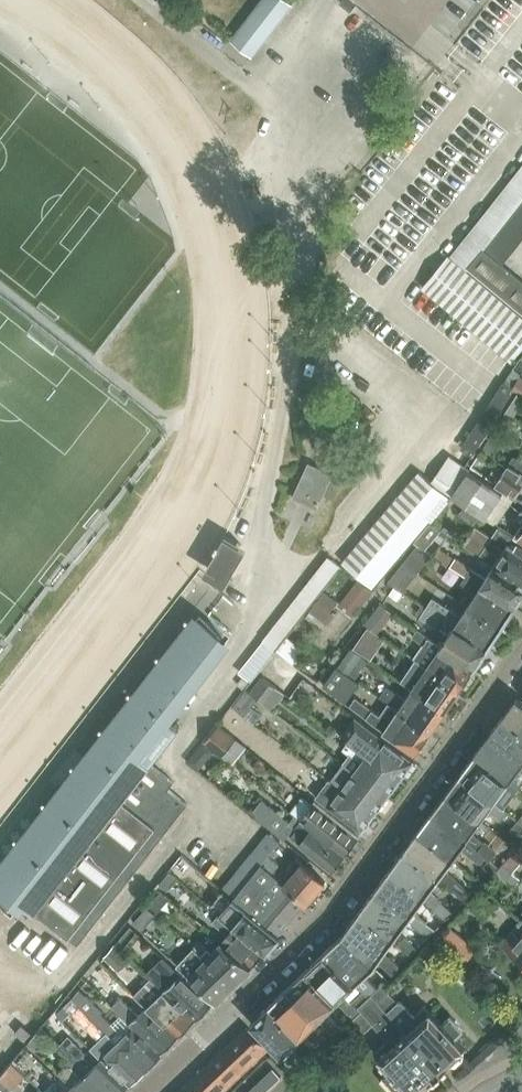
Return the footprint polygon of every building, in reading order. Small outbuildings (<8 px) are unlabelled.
[(231,40),(252,56),(293,4),(288,0),(262,0),(232,38),(231,40)] [(453,257),(467,269),(470,265),(483,248),(490,240),(498,230),(505,221),(512,212),(520,202),(521,200),(521,171),(453,257)] [(520,202),(512,212),(521,220),(521,204),(520,202)] [(512,212),(505,221),(521,235),(521,220),(512,212)] [(521,238),(521,235),(505,221),(498,230),(516,245),(521,238)] [(509,255),(516,245),(498,230),(490,240),(509,255)] [(502,263),(509,255),(490,240),(483,248),(502,263)] [(510,270),(503,264),(502,263),(483,248),(470,265),(496,287),(510,270)] [(521,348),(521,317),(452,259),(448,256),(423,287),(511,360),(521,348)] [(496,287),(505,295),(520,278),(510,270),(496,287)] [(514,302),(521,294),(521,280),(520,278),(505,295),(514,302)] [(521,395),(521,379),(519,378),(512,389),(514,390),(521,395)] [(514,390),(512,389),(503,383),(462,448),(472,455),(514,390)] [(316,435),(321,438),(343,435),(340,413),(318,416),(314,420),(316,435)] [(450,456),(433,480),(448,491),(465,466),(450,456)] [(521,474),(521,463),(518,460),(513,468),(521,474)] [(309,462),(293,497),(318,508),(333,473),(309,462)] [(508,465),(496,483),(515,496),(521,485),(521,474),(513,468),(508,465)] [(344,563),(372,587),(448,497),(419,472),(407,486),(343,562),(344,563)] [(468,472),(452,496),(465,505),(479,514),(485,518),(497,526),(512,502),(501,494),(468,472)] [(479,514),(465,505),(460,512),(474,522),(479,514)] [(521,583),(521,541),(515,536),(499,526),(492,537),(476,526),(464,545),(480,555),(495,565),(521,583)] [(232,551),(221,543),(210,558),(201,569),(216,582),(231,564),(226,559),(232,551)] [(419,543),(404,562),(418,573),(433,554),(419,543)] [(332,557),(267,642),(277,649),(288,635),(306,612),(342,565),(332,557)] [(451,565),(466,575),(514,607),(521,595),(521,583),(495,565),(486,578),(455,558),(451,565)] [(404,562),(388,581),(397,588),(403,592),(418,573),(404,562)] [(514,607),(466,575),(461,583),(476,593),(468,605),(501,627),(514,607)] [(433,597),(426,607),(455,626),(488,647),(501,627),(468,605),(461,615),(433,597)] [(449,635),(441,646),(474,668),(475,667),(481,666),(484,660),(483,654),(488,647),(455,626),(426,607),(420,616),(449,635)] [(13,914),(23,902),(78,945),(188,804),(169,789),(174,782),(150,764),(179,727),(170,721),(237,635),(233,632),(216,619),(215,619),(209,614),(205,620),(200,616),(0,872),(0,904),(13,914)] [(441,646),(418,630),(412,637),(429,649),(420,662),(459,689),(460,689),(462,687),(464,685),(467,680),(468,677),(474,669),(441,646)] [(288,635),(277,649),(289,659),(294,662),(305,649),(288,635)] [(342,662),(352,669),(362,656),(351,649),(342,662)] [(420,662),(406,653),(400,661),(411,669),(410,670),(420,677),(413,688),(445,710),(447,707),(449,706),(453,701),(453,698),(459,689),(420,662)] [(278,688),(292,669),(277,658),(263,677),(278,688)] [(346,702),(360,683),(337,667),(323,685),(346,702)] [(265,704),(278,688),(263,677),(254,688),(259,692),(255,697),(265,704)] [(405,699),(387,686),(380,697),(389,703),(428,729),(431,731),(434,726),(437,725),(440,719),(441,717),(445,710),(413,688),(405,699)] [(431,731),(428,729),(389,703),(380,715),(356,697),(350,705),(372,722),(384,731),(416,753),(423,744),(425,742),(429,737),(429,734),(431,731)] [(516,698),(502,717),(521,732),(521,702),(516,698)] [(348,728),(342,736),(356,746),(367,754),(400,779),(414,761),(380,736),(355,717),(348,728)] [(489,736),(521,762),(521,732),(502,717),(489,736)] [(509,782),(521,765),(521,762),(489,736),(474,755),(509,782)] [(344,764),(354,771),(388,796),(400,779),(356,746),(350,753),(352,754),(344,764)] [(461,774),(495,801),(509,782),(474,755),(461,774)] [(388,796),(354,771),(347,781),(333,770),(327,778),(330,780),(375,814),(388,796)] [(495,801),(461,774),(447,793),(481,820),(495,801)] [(361,832),(375,814),(330,780),(324,788),(335,796),(328,807),(361,832)] [(447,793),(433,811),(467,840),(481,820),(447,793)] [(358,836),(312,802),(298,818),(345,854),(358,836)] [(433,811),(419,830),(453,859),(467,840),(433,811)] [(345,854),(298,818),(288,835),(300,844),(298,847),(332,872),(345,854)] [(510,831),(514,834),(511,837),(517,842),(521,836),(521,824),(518,821),(510,831)] [(419,830),(405,849),(439,878),(453,859),(419,830)] [(405,849),(390,870),(423,899),(439,878),(405,849)] [(268,856),(261,864),(272,873),(279,865),(268,856)] [(278,881),(305,902),(307,903),(325,882),(297,859),(286,871),(279,879),(278,881)] [(261,864),(234,898),(278,934),(305,902),(278,881),(279,879),(272,873),(261,864)] [(390,870),(375,890),(408,919),(423,899),(390,870)] [(360,910),(393,940),(408,919),(375,890),(360,910)] [(234,898),(220,914),(266,951),(280,935),(278,934),(234,898)] [(393,940),(360,910),(345,931),(377,961),(393,940)] [(235,925),(220,914),(213,922),(228,934),(221,942),(252,967),(266,951),(235,925)] [(502,943),(521,960),(521,919),(502,943)] [(130,926),(114,945),(121,951),(137,933),(130,926)] [(324,952),(355,984),(374,966),(374,965),(342,935),(324,952)] [(191,944),(194,947),(233,985),(252,967),(221,942),(212,953),(200,941),(199,942),(195,939),(191,944)] [(114,945),(106,954),(120,966),(128,958),(125,955),(121,951),(114,945)] [(178,965),(216,1001),(233,985),(194,947),(188,953),(178,965)] [(324,952),(306,970),(337,1001),(355,984),(324,952)] [(145,974),(163,991),(195,1021),(213,1004),(181,974),(173,981),(155,964),(145,974)] [(306,970),(288,987),(319,1019),(337,1001),(306,970)] [(129,990),(146,1007),(178,1037),(195,1021),(163,991),(155,998),(138,982),(129,990)] [(288,987),(270,1005),(300,1037),(319,1019),(288,987)] [(431,1080),(440,1072),(406,1035),(402,1030),(404,1029),(388,1011),(373,995),(359,1007),(362,1011),(350,1022),(361,1034),(358,1037),(359,1038),(369,1028),(374,1024),(381,1032),(394,1046),(381,1057),(392,1070),(383,1077),(397,1091),(405,1084),(412,1091),(425,1091),(430,1088),(431,1080)] [(129,1023),(132,1026),(161,1053),(178,1037),(146,1007),(138,1014),(121,998),(112,1006),(130,1023),(129,1023)] [(402,1030),(406,1035),(440,1072),(449,1064),(456,1063),(464,1057),(463,1057),(464,1049),(465,1049),(455,1038),(464,1031),(451,1016),(442,1024),(431,1011),(420,1022),(403,1002),(398,1002),(388,1011),(404,1029),(402,1030)] [(300,1037),(270,1005),(251,1023),(281,1055),(300,1037)] [(96,1022),(109,1035),(145,1069),(161,1053),(132,1026),(122,1035),(103,1015),(96,1022)] [(178,1091),(223,1091),(269,1049),(247,1026),(178,1091)] [(145,1069),(109,1035),(94,1050),(101,1057),(101,1058),(129,1084),(145,1069)] [(84,1053),(80,1049),(73,1057),(108,1091),(120,1091),(129,1084),(101,1058),(93,1066),(82,1055),(84,1053)] [(72,1058),(57,1073),(71,1087),(77,1091),(107,1091),(86,1072),(72,1058)] [(1,1082),(11,1090),(17,1082),(28,1091),(41,1091),(15,1065),(1,1082)]
